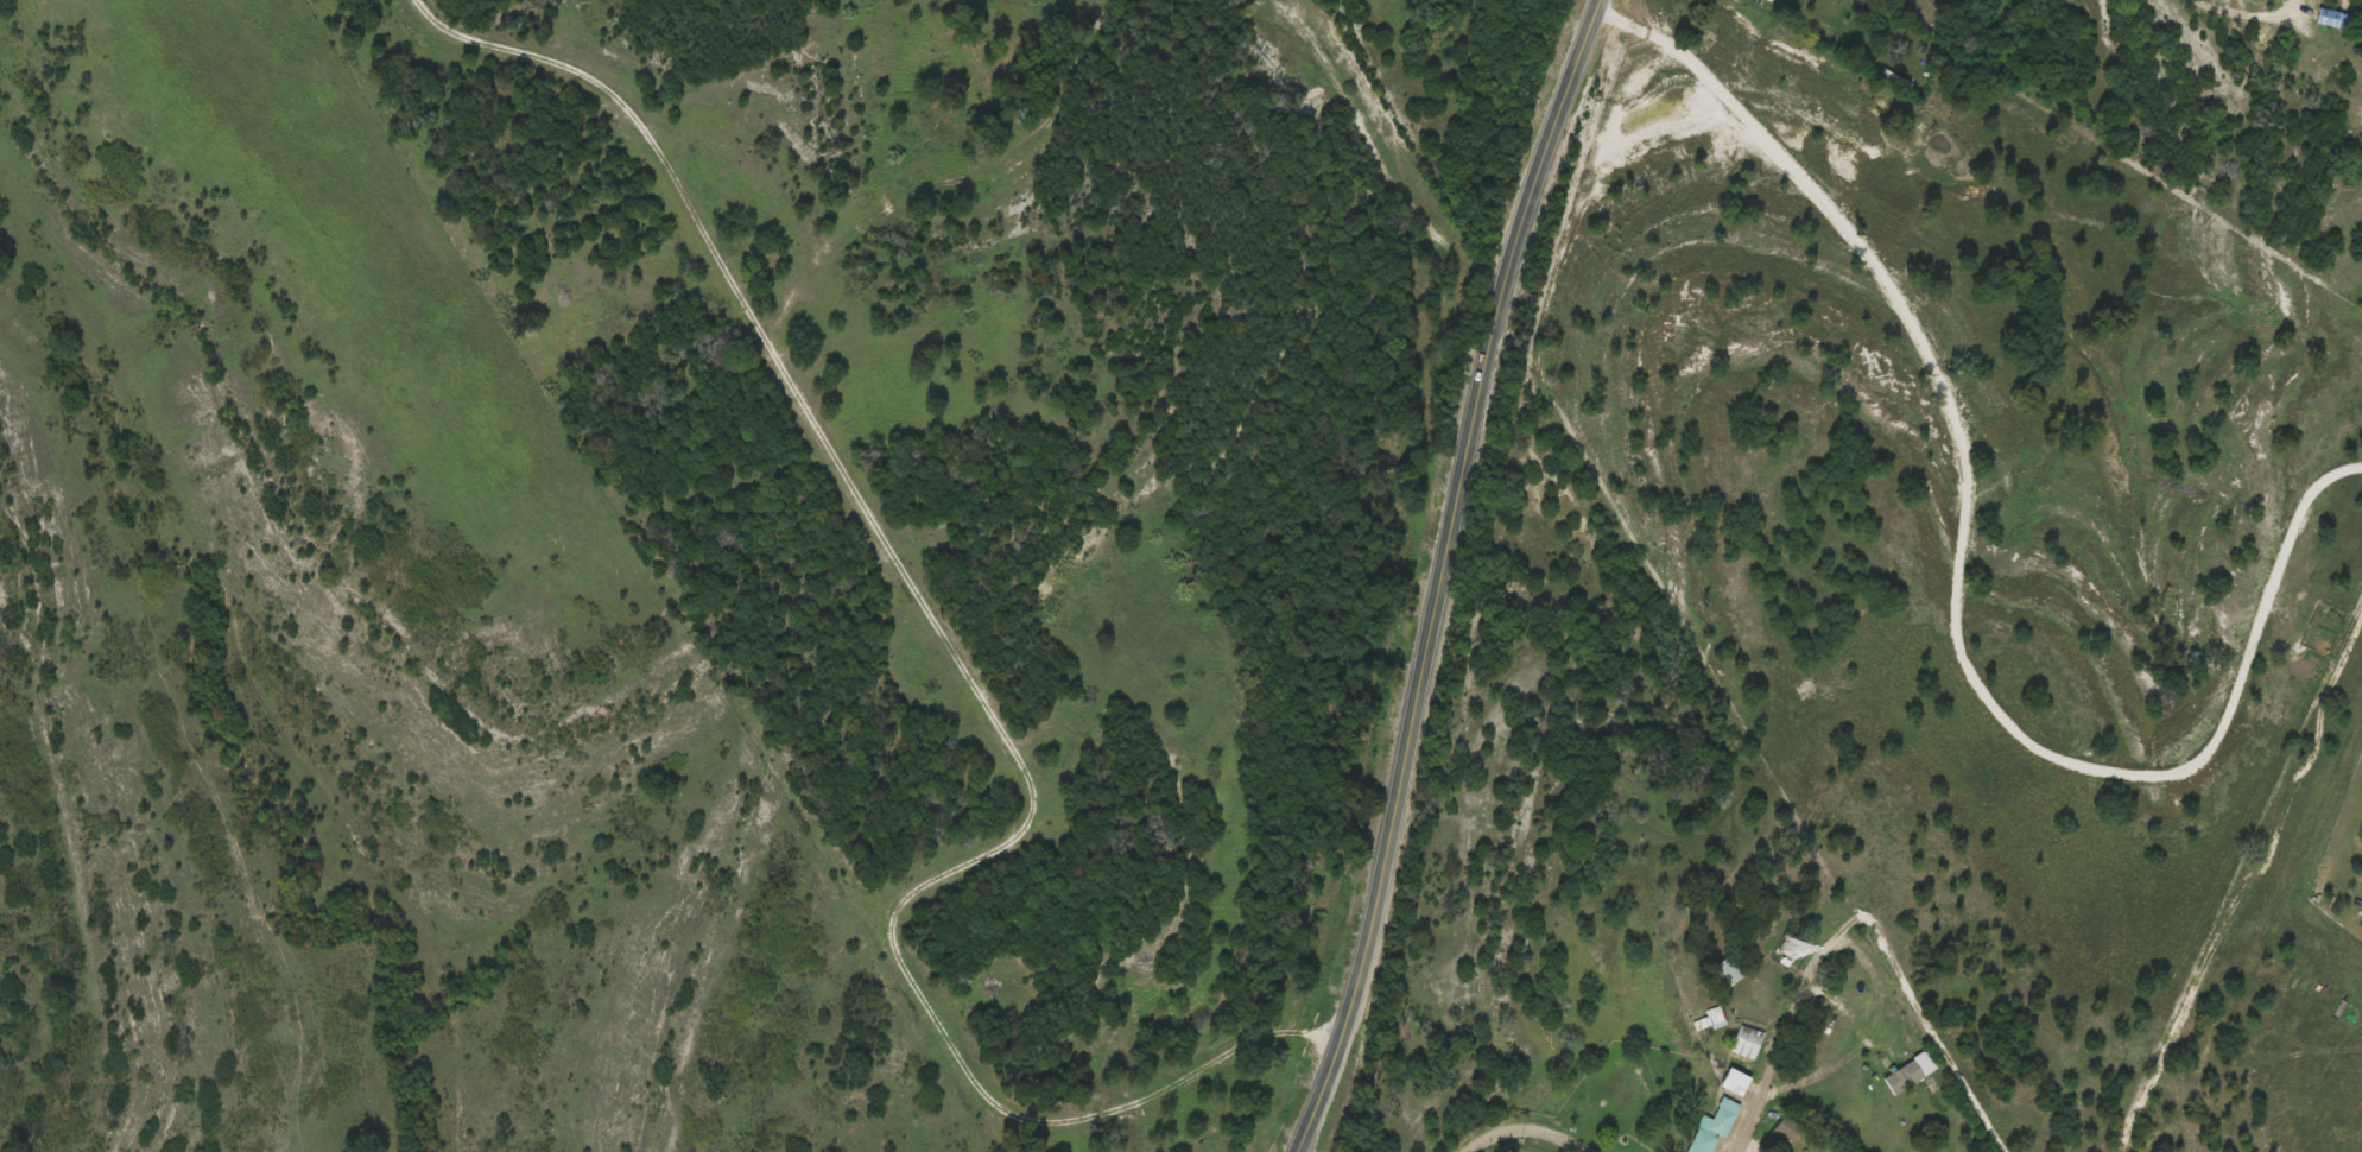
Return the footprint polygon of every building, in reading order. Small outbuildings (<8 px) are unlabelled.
[(1708,975),(1725,992),(1744,973),(1727,956),(1708,975)] [(1730,1051),(1754,1060),(1764,1034),(1740,1024),(1730,1051)] [(1884,1078),(1894,1096),(1924,1078),(1913,1060),(1884,1078)] [(1721,1087),(1742,1096),(1751,1078),(1730,1068),(1721,1087)] [(1686,1151),(1714,1151),(1735,1103),(1722,1097),(1713,1119),(1702,1115),(1686,1151)] [(1790,1141),(1801,1127),(1785,1116),(1775,1130),(1790,1141)]
